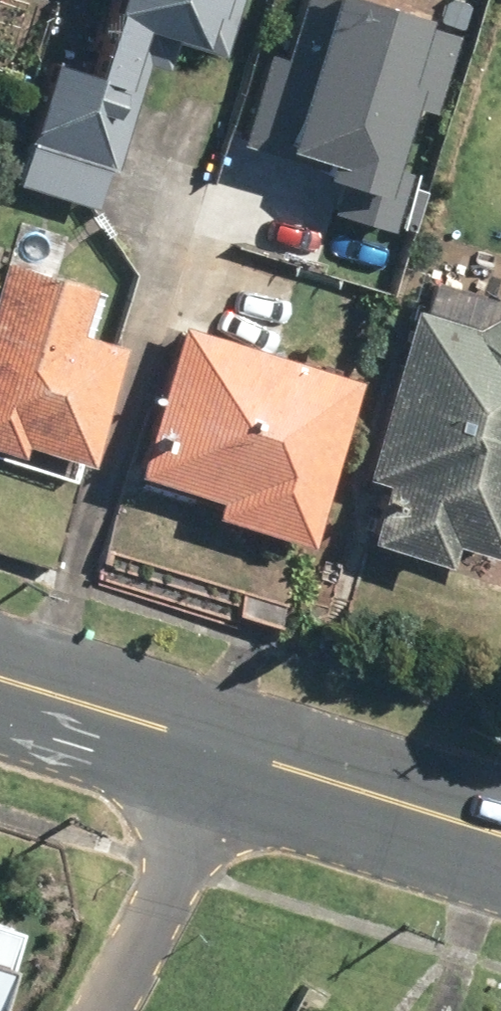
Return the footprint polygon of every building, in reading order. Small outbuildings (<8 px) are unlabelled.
[(84,67),(48,56),(8,184),(92,210),(140,62),(163,69),(172,40),(218,55),(236,0),(105,0),(84,67)] [(451,34),(363,6),(346,59),(435,86),(451,34)] [(90,283),(1,256),(0,260),(0,448),(18,454),(21,444),(83,463),(119,347),(75,333),(90,283)] [(409,304),(356,474),(377,481),(360,537),(439,561),(445,541),(493,555),(500,528),(500,311),(472,323),(409,304)] [(357,379),(177,320),(128,471),(213,499),(208,514),(302,544),(357,379)] [(16,923),(0,918),(0,972),(16,923)]
